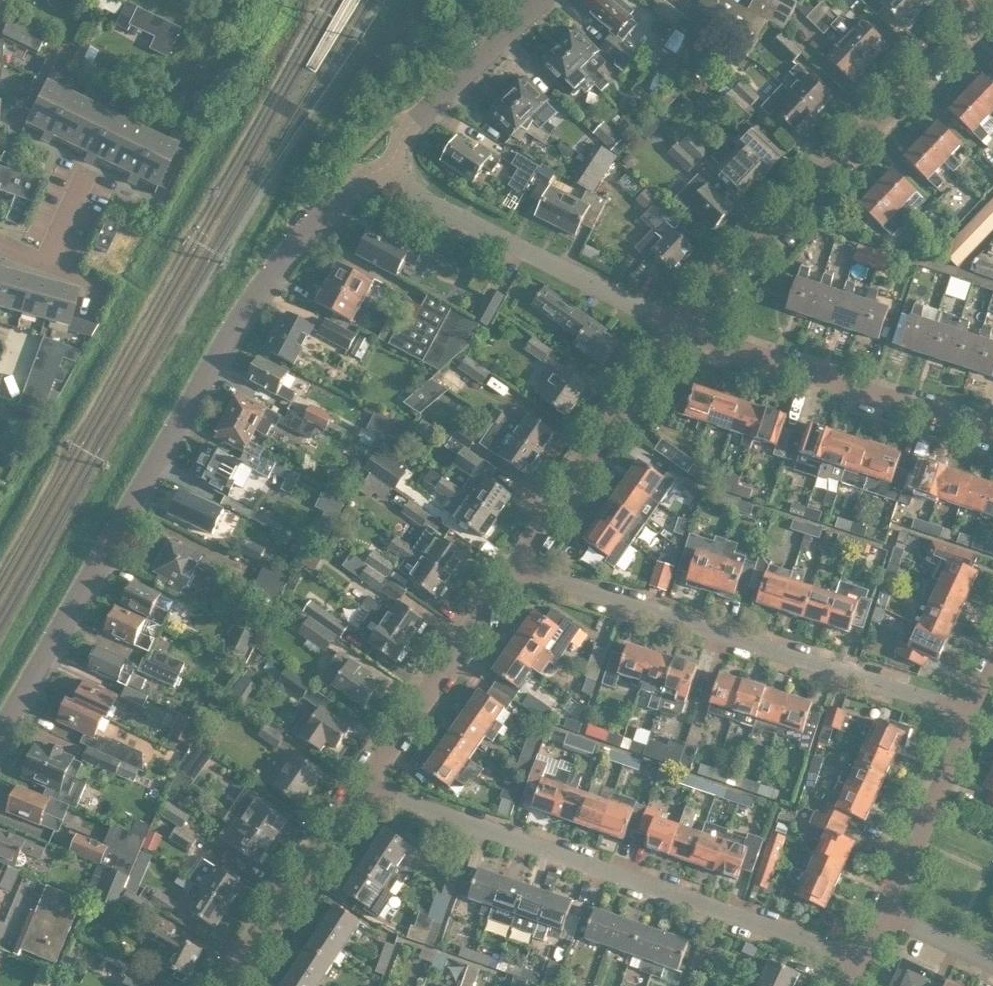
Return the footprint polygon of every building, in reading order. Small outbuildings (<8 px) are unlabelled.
[(91,6),(92,3),(107,10),(112,0),(77,0),(91,6)] [(107,10),(114,13),(121,0),(112,0),(107,10)] [(582,5),(622,39),(636,22),(628,15),(633,8),(623,0),(586,0),(582,5)] [(747,54),(768,20),(731,0),(701,0),(689,19),(747,54)] [(750,8),(784,27),(799,0),(754,0),(750,8)] [(814,7),(806,0),(802,0),(797,8),(806,16),(814,7)] [(816,24),(831,8),(822,0),(821,0),(814,7),(806,16),(816,24)] [(875,13),(883,4),(906,26),(923,8),(915,0),(861,0),(875,13)] [(125,1),(115,23),(132,30),(133,27),(151,36),(146,46),(163,54),(177,25),(125,1)] [(831,8),(816,24),(824,32),(831,24),(839,16),(831,8)] [(703,30),(682,16),(675,26),(696,40),(703,30)] [(843,35),(871,62),(888,43),(863,19),(855,27),(845,18),(840,17),(839,16),(831,24),(843,35)] [(0,22),(0,35),(32,50),(39,35),(3,17),(0,22)] [(564,38),(558,44),(594,82),(599,88),(607,81),(588,60),(597,52),(583,37),(586,35),(577,26),(573,30),(570,30),(564,35),(564,38)] [(696,40),(675,26),(661,47),(682,61),(696,40)] [(772,43),(775,45),(792,62),(802,52),(782,33),(772,43)] [(636,53),(622,42),(609,34),(600,48),(615,57),(616,63),(625,69),(636,53)] [(853,81),(871,62),(843,35),(834,44),(836,47),(827,57),(853,81)] [(79,39),(68,60),(77,64),(88,43),(79,39)] [(594,82),(558,44),(551,50),(548,51),(542,56),(542,60),(539,63),(548,72),(549,70),(570,92),(574,92),(581,85),(586,90),(594,82)] [(44,57),(35,75),(44,79),(50,68),(53,61),(44,57)] [(791,92),(818,118),(836,100),(798,64),(791,71),(802,81),(791,92)] [(51,133),(69,141),(94,90),(85,85),(78,98),(54,86),(61,73),(50,68),(44,79),(23,123),(24,124),(25,120),(39,127),(35,134),(48,140),(51,133)] [(989,113),(992,117),(992,83),(983,73),(966,91),(989,113)] [(507,93),(540,128),(549,133),(554,125),(548,121),(546,123),(538,115),(540,113),(537,110),(547,101),(533,86),(535,84),(527,75),(507,93)] [(741,79),(733,88),(751,105),(759,96),(741,79)] [(747,120),(748,119),(756,111),(731,88),(721,98),(740,116),(741,114),(744,116),(747,120)] [(29,90),(25,99),(33,102),(37,93),(29,90)] [(94,90),(69,141),(87,150),(83,157),(91,161),(94,154),(112,162),(137,111),(128,106),(121,119),(98,107),(104,95),(94,90)] [(949,109),(972,131),(985,143),(991,137),(980,123),(989,113),(966,91),(949,109)] [(801,136),(818,118),(791,92),(774,110),(801,136)] [(146,101),(158,111),(165,104),(153,93),(146,101)] [(549,133),(540,128),(507,93),(488,112),(496,121),(499,119),(513,134),(520,139),(525,130),(544,142),(549,133)] [(21,108),(29,111),(33,102),(25,99),(21,108)] [(137,111),(112,162),(130,171),(126,178),(134,182),(138,175),(156,183),(152,191),(153,191),(157,184),(164,188),(183,149),(175,145),(182,132),(171,127),(164,140),(141,128),(147,116),(137,111)] [(763,170),(766,173),(784,153),(748,119),(747,120),(744,116),(735,125),(749,138),(739,148),(763,170)] [(591,129),(608,147),(618,136),(602,119),(591,129)] [(961,143),(937,120),(921,138),(944,161),(957,173),(963,167),(952,153),(961,143)] [(676,129),(671,135),(677,141),(683,135),(676,129)] [(677,141),(698,160),(708,149),(688,130),(683,135),(677,141)] [(472,181),(483,165),(491,170),(500,158),(478,143),(475,147),(458,135),(441,160),(472,181)] [(904,156),(927,178),(940,191),(946,184),(935,170),(944,161),(921,138),(904,156)] [(763,170),(739,148),(731,140),(723,149),(731,157),(721,167),(744,189),(763,170)] [(687,171),(698,160),(677,141),(667,151),(687,171)] [(616,157),(599,146),(591,159),(608,170),(616,157)] [(0,155),(0,160),(5,163),(10,153),(3,150),(0,155)] [(626,151),(619,158),(625,164),(632,157),(626,151)] [(518,166),(507,183),(523,192),(539,165),(517,152),(511,162),(518,166)] [(592,192),(608,170),(591,159),(584,169),(581,167),(573,181),(592,192)] [(536,174),(549,182),(555,171),(542,164),(536,174)] [(16,196),(5,219),(18,225),(39,178),(0,165),(0,189),(16,196)] [(924,197),(916,190),(892,167),(876,185),(899,208),(909,217),(912,220),(918,213),(914,208),(924,197)] [(676,197),(687,208),(691,203),(714,226),(732,208),(708,184),(710,183),(700,173),(676,197)] [(594,223),(606,199),(594,193),(589,204),(550,184),(535,214),(575,234),(583,217),(594,223)] [(909,217),(899,208),(876,185),(859,203),(882,226),(895,238),(901,231),(898,228),(909,217)] [(642,201),(656,214),(664,205),(651,192),(642,201)] [(957,264),(992,227),(992,197),(942,251),(957,264)] [(956,206),(951,212),(959,220),(965,214),(956,206)] [(93,245),(106,250),(117,224),(104,218),(93,245)] [(663,238),(652,250),(671,268),(693,245),(666,219),(655,231),(663,238)] [(388,230),(385,235),(382,241),(365,233),(355,252),(396,274),(402,263),(412,268),(423,248),(388,230)] [(817,243),(811,237),(800,248),(806,254),(817,243)] [(896,257),(881,252),(876,267),(891,272),(896,257)] [(972,268),(992,275),(992,263),(975,257),(972,268)] [(786,308),(810,315),(820,284),(824,271),(810,267),(811,262),(802,259),(786,308)] [(373,281),(355,271),(337,262),(327,282),(362,300),(373,281)] [(826,267),(824,271),(820,284),(810,315),(832,323),(843,292),(831,288),(834,270),(826,267)] [(6,270),(0,292),(0,305),(20,310),(29,276),(6,270)] [(477,272),(470,283),(484,290),(490,279),(477,272)] [(848,275),(843,292),(832,323),(855,331),(866,299),(854,295),(857,278),(848,275)] [(53,283),(29,276),(20,310),(44,317),(53,283)] [(316,302),(333,311),(351,321),(362,300),(327,282),(316,302)] [(76,289),(53,283),(44,317),(67,323),(76,289)] [(866,299),(855,331),(879,339),(889,307),(876,303),(880,285),(871,283),(866,299)] [(574,343),(602,363),(618,342),(599,328),(601,325),(544,285),(532,303),(579,336),(574,343)] [(491,287),(473,319),(485,325),(503,294),(491,287)] [(916,297),(900,346),(924,353),(934,322),(921,318),(924,300),(916,297)] [(939,305),(934,322),(924,353),(946,361),(957,329),(961,316),(947,312),(948,308),(939,305)] [(409,328),(398,348),(438,369),(468,343),(480,323),(452,307),(438,331),(414,318),(409,328)] [(264,348),(289,362),(309,324),(287,313),(276,334),(272,332),(264,348)] [(962,313),(961,316),(957,329),(946,361),(969,368),(979,337),(983,324),(970,319),(971,315),(962,313)] [(84,317),(80,330),(90,333),(97,321),(84,317)] [(378,337),(388,343),(399,323),(389,317),(378,337)] [(318,333),(348,349),(355,334),(326,319),(318,333)] [(389,344),(398,348),(409,328),(400,323),(389,344)] [(969,368),(992,376),(992,374),(992,341),(990,340),(992,327),(983,324),(979,337),(969,368)] [(65,344),(42,335),(38,347),(61,356),(65,344)] [(524,347),(543,360),(550,348),(532,336),(524,347)] [(57,367),(61,356),(38,347),(34,358),(57,367)] [(464,355),(459,351),(450,360),(457,365),(464,355)] [(458,366),(482,382),(489,372),(465,355),(458,366)] [(282,385),(288,373),(259,357),(248,378),(291,401),(296,392),(282,385)] [(34,358),(30,368),(53,377),(61,380),(66,371),(57,367),(34,358)] [(534,377),(549,387),(541,397),(566,415),(589,383),(564,365),(559,372),(545,363),(534,377)] [(30,368),(26,379),(49,388),(53,377),(30,368)] [(417,412),(444,386),(432,377),(403,402),(417,412)] [(49,388),(26,379),(22,390),(45,399),(49,388)] [(673,409),(685,414),(699,419),(696,427),(706,430),(708,422),(718,392),(695,385),(691,397),(683,394),(673,409)] [(45,399),(22,390),(17,402),(41,411),(45,399)] [(741,400),(718,392),(708,422),(731,429),(741,400)] [(238,393),(227,414),(255,429),(266,434),(272,422),(276,424),(280,415),(238,393)] [(763,408),(741,400),(731,429),(744,434),(741,443),(750,446),(754,437),(763,408)] [(305,416),(304,418),(316,424),(328,430),(329,427),(330,426),(334,416),(311,405),(305,416)] [(284,417),(282,422),(309,436),(316,424),(304,418),(305,416),(289,408),(284,417)] [(489,417),(540,452),(554,432),(528,414),(520,425),(508,418),(509,417),(495,408),(489,417)] [(754,437),(775,444),(773,452),(784,456),(782,464),(794,430),(783,426),(787,415),(763,408),(754,437)] [(379,435),(388,416),(374,409),(364,427),(379,435)] [(227,414),(216,436),(245,450),(242,456),(239,461),(242,463),(254,469),(270,477),(273,471),(277,463),(260,454),(263,448),(249,441),(255,429),(227,414)] [(526,473),(540,452),(489,417),(489,418),(495,422),(482,442),(526,473)] [(437,427),(424,418),(417,428),(430,437),(437,427)] [(809,422),(805,434),(794,430),(782,464),(794,467),(796,464),(807,468),(806,471),(818,475),(818,474),(823,460),(832,430),(809,422)] [(448,434),(468,447),(475,437),(456,424),(448,434)] [(832,430),(823,460),(818,474),(840,481),(845,467),(855,437),(832,430)] [(654,447),(688,472),(695,460),(662,436),(654,447)] [(855,437),(845,467),(840,481),(863,488),(877,445),(855,437)] [(206,444),(191,473),(210,483),(209,485),(228,495),(234,483),(244,488),(254,469),(242,463),(239,461),(206,444)] [(897,500),(907,469),(896,466),(900,452),(877,445),(863,488),(877,493),(878,490),(886,493),(885,496),(897,500)] [(462,490),(462,491),(471,497),(497,515),(512,495),(482,474),(489,465),(462,446),(454,457),(475,471),(462,490)] [(393,469),(399,461),(373,449),(365,467),(394,487),(402,476),(393,469)] [(347,471),(357,476),(366,456),(356,451),(347,471)] [(639,459),(625,479),(650,498),(658,503),(676,479),(666,472),(662,476),(639,459)] [(937,497),(946,467),(923,460),(919,473),(907,469),(897,500),(909,504),(914,489),(937,497)] [(290,486),(297,471),(283,464),(283,466),(277,463),(273,471),(283,477),(280,481),(290,486)] [(705,473),(694,464),(689,473),(700,481),(705,473)] [(937,497),(960,504),(969,475),(946,467),(937,497)] [(735,493),(738,483),(741,476),(727,472),(723,478),(720,488),(735,493)] [(982,511),(986,500),(992,482),(969,475),(960,504),(982,511)] [(697,486),(684,476),(678,485),(694,496),(697,486)] [(452,484),(443,477),(436,487),(447,494),(450,489),(449,488),(452,484)] [(650,498),(625,479),(611,499),(636,517),(650,498)] [(992,482),(986,500),(982,511),(992,515),(992,482)] [(751,487),(738,483),(735,493),(748,497),(751,487)] [(455,501),(462,491),(462,490),(452,484),(449,488),(450,489),(447,494),(451,498),(455,501)] [(169,513),(178,518),(200,529),(207,515),(220,521),(225,510),(213,504),(213,505),(181,489),(169,513)] [(828,490),(825,501),(833,503),(837,492),(828,490)] [(483,536),(497,515),(471,497),(462,491),(455,501),(451,498),(443,509),(483,536)] [(735,509),(738,500),(723,495),(720,503),(735,509)] [(622,537),(636,517),(611,499),(597,518),(622,537)] [(735,509),(750,513),(753,505),(738,500),(735,509)] [(429,514),(409,501),(403,510),(422,524),(429,514)] [(677,518),(684,520),(689,504),(680,501),(675,516),(677,518)] [(804,515),(807,506),(795,502),(792,511),(804,515)] [(820,510),(807,506),(804,515),(817,519),(820,510)] [(677,518),(675,516),(670,531),(680,533),(684,520),(677,518)] [(849,530),(852,521),(838,516),(835,526),(849,530)] [(805,532),(808,523),(792,517),(789,527),(805,532)] [(926,532),(929,522),(915,517),(912,527),(926,532)] [(631,542),(622,537),(597,518),(583,539),(608,557),(617,544),(625,550),(631,542)] [(867,526),(852,521),(849,530),(865,535),(867,526)] [(943,526),(929,522),(926,532),(940,537),(943,526)] [(310,523),(305,534),(323,543),(329,532),(316,526),(310,523)] [(808,523),(805,532),(812,534),(818,536),(821,527),(808,523)] [(956,541),(971,546),(974,536),(973,535),(959,531),(956,541)] [(702,585),(711,588),(726,540),(726,538),(715,535),(713,539),(689,532),(678,568),(688,571),(686,580),(688,581),(687,585),(701,589),(702,585)] [(809,546),(812,534),(805,532),(801,544),(809,546)] [(971,546),(992,553),(992,539),(974,533),(973,535),(974,536),(971,546)] [(850,548),(853,539),(838,534),(835,543),(850,548)] [(425,556),(452,575),(452,574),(455,576),(465,561),(462,559),(466,553),(440,535),(425,556)] [(234,550),(257,560),(263,547),(240,537),(234,550)] [(405,544),(395,537),(387,547),(395,553),(399,548),(402,549),(405,544)] [(929,575),(940,581),(940,582),(967,594),(977,572),(968,568),(974,551),(931,537),(925,550),(927,551),(925,558),(935,563),(929,575)] [(154,569),(158,571),(153,581),(178,594),(183,584),(185,585),(196,564),(213,573),(218,564),(200,555),(201,553),(173,539),(167,550),(164,548),(154,569)] [(853,539),(850,548),(864,553),(868,544),(853,539)] [(737,543),(726,540),(711,588),(720,591),(719,595),(733,599),(734,595),(735,595),(739,582),(749,586),(757,560),(734,553),(737,543)] [(407,561),(414,550),(405,544),(402,549),(399,548),(395,553),(407,561)] [(887,561),(896,563),(901,547),(892,544),(890,549),(887,561)] [(308,547),(299,562),(312,571),(322,556),(308,547)] [(387,576),(395,565),(373,550),(365,562),(387,576)] [(437,596),(452,575),(425,556),(414,550),(407,561),(417,568),(410,578),(437,596)] [(657,559),(673,564),(673,563),(674,563),(677,556),(660,550),(657,559)] [(781,610),(790,580),(793,569),(770,563),(772,557),(759,554),(757,560),(749,586),(761,590),(757,602),(781,610)] [(670,573),(673,564),(657,559),(654,567),(670,573)] [(892,577),(896,563),(887,561),(882,574),(892,577)] [(261,562),(244,599),(267,609),(285,572),(261,562)] [(355,577),(374,588),(382,576),(364,564),(355,577)] [(781,610),(803,617),(812,587),(800,583),(805,569),(794,566),(793,569),(790,580),(781,610)] [(284,585),(291,589),(298,576),(291,573),(284,585)] [(162,624),(163,622),(174,601),(133,580),(132,583),(129,581),(125,590),(127,591),(123,600),(149,614),(148,617),(162,624)] [(957,616),(967,594),(940,582),(930,604),(957,616)] [(835,594),(812,587),(803,617),(826,624),(835,594)] [(872,606),(882,609),(886,593),(877,590),(872,606)] [(384,622),(411,640),(426,619),(400,600),(392,611),(368,594),(360,605),(368,610),(384,622)] [(861,595),(859,601),(835,594),(826,624),(849,631),(852,623),(862,626),(871,598),(861,595)] [(304,611),(340,636),(348,625),(311,599),(304,611)] [(947,637),(957,616),(930,604),(922,600),(916,613),(918,613),(914,622),(920,625),(947,637)] [(872,606),(868,619),(877,623),(882,609),(872,606)] [(115,607),(104,631),(148,651),(159,627),(115,607)] [(557,656),(558,657),(579,627),(553,608),(546,618),(535,610),(520,630),(546,648),(557,656)] [(396,662),(411,640),(384,622),(368,610),(358,625),(365,640),(369,643),(396,662)] [(324,651),(328,645),(335,635),(310,617),(298,634),(324,651)] [(920,625),(914,622),(910,621),(895,654),(924,667),(929,656),(937,660),(947,637),(920,625)] [(252,631),(234,624),(222,648),(242,656),(252,631)] [(557,656),(546,648),(520,630),(507,649),(532,668),(538,671),(546,660),(552,664),(557,656)] [(586,675),(586,677),(588,679),(596,681),(596,679),(606,647),(594,643),(584,673),(586,675)] [(615,686),(619,673),(634,678),(632,686),(639,688),(640,687),(651,651),(627,644),(625,653),(612,650),(602,682),(615,686)] [(89,666),(140,690),(145,679),(132,673),(130,677),(120,673),(127,659),(99,645),(89,666)] [(153,647),(148,658),(179,673),(185,661),(153,647)] [(519,688),(518,687),(532,668),(507,649),(492,669),(499,674),(492,683),(513,698),(519,688)] [(369,672),(339,651),(319,679),(332,689),(334,686),(365,707),(380,686),(366,676),(369,672)] [(662,694),(663,692),(665,688),(674,659),(651,651),(642,680),(640,687),(652,691),(647,706),(657,710),(662,694)] [(148,658),(143,656),(137,669),(174,685),(179,673),(148,658)] [(657,710),(677,716),(682,714),(697,666),(674,659),(665,688),(663,692),(657,710)] [(275,683),(300,700),(308,689),(283,672),(275,683)] [(734,710),(744,681),(720,673),(708,711),(732,718),(734,710)] [(242,674),(228,693),(237,699),(251,680),(242,674)] [(588,679),(586,677),(582,687),(593,690),(596,681),(588,679)] [(84,680),(75,700),(83,705),(104,714),(108,716),(117,696),(84,680)] [(744,681),(734,710),(732,718),(754,726),(757,717),(767,688),(744,681)] [(501,723),(496,720),(505,707),(506,708),(513,698),(492,683),(485,693),(479,689),(465,709),(490,727),(496,731),(501,723)] [(126,688),(121,699),(142,709),(147,698),(126,688)] [(767,688),(757,717),(752,733),(761,735),(763,729),(777,734),(778,732),(789,695),(767,688)] [(528,692),(520,703),(543,719),(550,708),(528,692)] [(812,702),(789,695),(778,732),(801,739),(801,748),(810,751),(822,713),(810,709),(812,702)] [(67,698),(57,720),(93,737),(104,714),(83,705),(67,698)] [(188,714),(198,718),(205,705),(195,700),(188,714)] [(866,742),(894,755),(899,743),(904,744),(910,726),(890,720),(889,724),(876,720),(871,731),(858,725),(858,727),(849,723),(851,719),(845,716),(847,712),(830,706),(825,724),(833,727),(866,742)] [(327,741),(337,747),(351,728),(321,707),(314,716),(307,711),(294,731),(321,750),(327,741)] [(490,727),(465,709),(451,729),(477,747),(490,727)] [(179,712),(168,733),(187,742),(197,721),(179,712)] [(561,724),(576,729),(579,720),(564,715),(561,724)] [(256,732),(275,746),(283,734),(264,721),(256,732)] [(833,727),(825,724),(820,739),(829,741),(833,727)] [(603,726),(600,736),(621,744),(625,734),(603,726)] [(480,768),(468,759),(477,747),(451,729),(437,748),(463,766),(476,775),(480,768)] [(565,732),(561,742),(579,749),(583,738),(565,732)] [(137,768),(142,770),(142,751),(111,736),(109,739),(98,734),(91,748),(137,768)] [(532,752),(537,738),(526,734),(522,749),(532,752)] [(664,747),(647,741),(643,751),(678,764),(686,741),(668,736),(664,747)] [(634,737),(631,747),(643,751),(647,741),(634,737)] [(583,738),(579,749),(592,753),(596,742),(583,738)] [(192,739),(174,772),(187,781),(209,751),(192,739)] [(686,741),(678,764),(690,768),(697,746),(686,741)] [(86,781),(75,776),(80,763),(71,759),(72,757),(61,752),(62,750),(49,744),(48,747),(37,742),(23,774),(47,784),(43,793),(75,806),(86,781)] [(866,742),(856,764),(884,777),(894,755),(866,742)] [(137,768),(86,746),(82,757),(132,779),(137,768)] [(476,775),(463,766),(437,748),(423,768),(449,786),(453,779),(463,787),(467,781),(470,783),(476,775)] [(532,752),(522,749),(518,762),(512,761),(507,768),(522,778),(532,752)] [(628,753),(614,749),(610,759),(624,764),(628,753)] [(269,781),(299,802),(321,770),(297,753),(295,755),(290,751),(269,781)] [(628,753),(624,764),(641,770),(645,759),(628,753)] [(813,771),(817,773),(821,757),(813,755),(808,769),(813,771)] [(566,786),(571,772),(571,771),(535,759),(524,791),(537,796),(532,807),(556,816),(566,786)] [(702,760),(699,771),(713,776),(717,765),(702,760)] [(718,761),(717,765),(713,776),(728,781),(732,770),(727,769),(729,764),(718,761)] [(839,782),(846,786),(874,798),(884,777),(856,764),(851,776),(843,772),(839,782)] [(984,786),(990,789),(985,799),(992,803),(992,767),(984,786)] [(808,770),(804,784),(812,786),(817,773),(813,771),(808,770)] [(678,771),(675,782),(693,788),(696,777),(678,771)] [(571,772),(566,786),(556,816),(578,823),(588,794),(578,790),(583,776),(571,772)] [(167,785),(173,788),(179,779),(173,775),(167,785)] [(761,780),(747,776),(744,786),(758,791),(761,780)] [(505,777),(502,788),(517,794),(521,784),(514,781),(514,780),(505,777)] [(697,777),(693,788),(708,793),(712,782),(697,777)] [(777,786),(761,780),(758,791),(774,797),(777,786)] [(834,792),(842,796),(836,808),(823,802),(819,813),(847,825),(851,815),(864,821),(874,798),(846,786),(839,782),(834,792)] [(67,806),(50,799),(18,786),(9,810),(58,829),(67,806)] [(601,831),(611,802),(614,794),(615,790),(604,786),(600,798),(588,794),(578,823),(601,831)] [(726,787),(723,798),(737,803),(741,792),(726,787)] [(517,794),(502,788),(500,795),(515,801),(517,794)] [(232,812),(272,841),(287,819),(262,802),(263,799),(248,789),(232,812)] [(741,792),(737,803),(755,809),(757,797),(741,792)] [(611,802),(601,831),(624,839),(628,827),(639,831),(648,805),(634,800),(631,809),(618,804),(621,796),(614,794),(611,802)] [(162,810),(184,824),(191,813),(169,799),(162,810)] [(669,855),(682,817),(648,805),(639,831),(650,836),(646,847),(669,855)] [(229,822),(234,815),(224,807),(223,808),(220,806),(215,812),(219,814),(229,822)] [(669,855),(692,862),(702,833),(691,830),(697,810),(686,806),(682,817),(669,855)] [(816,852),(844,864),(854,842),(842,836),(847,825),(819,813),(814,810),(808,822),(818,827),(813,838),(821,842),(816,852)] [(231,844),(258,862),(272,841),(238,817),(231,827),(239,833),(231,844)] [(131,830),(144,836),(149,824),(136,818),(131,830)] [(778,821),(775,830),(785,833),(788,824),(778,821)] [(130,874),(145,837),(115,825),(100,862),(130,874)] [(195,840),(175,826),(168,837),(188,851),(195,840)] [(385,828),(371,849),(397,866),(411,845),(385,828)] [(21,852),(21,850),(41,857),(45,846),(0,829),(0,855),(1,855),(0,858),(0,861),(1,862),(15,867),(16,865),(18,865),(20,865),(21,864),(24,863),(25,861),(25,858),(25,857),(24,855),(23,853),(21,852)] [(724,841),(714,870),(737,878),(742,866),(752,870),(764,836),(748,831),(746,836),(728,830),(724,841)] [(724,841),(702,833),(692,862),(714,870),(724,841)] [(81,854),(97,861),(102,847),(71,834),(65,848),(66,848),(81,854)] [(779,843),(769,840),(764,854),(774,857),(779,843)] [(397,866),(371,849),(357,869),(390,891),(398,879),(403,882),(408,874),(397,866)] [(792,866),(834,886),(844,864),(816,852),(807,872),(792,866)] [(766,887),(776,859),(764,854),(754,883),(766,887)] [(194,871),(190,878),(194,881),(197,883),(203,887),(230,905),(243,884),(203,857),(194,871)] [(0,864),(0,886),(6,889),(16,868),(1,862),(0,864)] [(824,908),(834,886),(792,866),(787,877),(801,884),(796,895),(824,908)] [(128,875),(108,868),(96,900),(116,907),(128,875)] [(492,905),(502,876),(479,868),(469,897),(485,903),(481,912),(489,915),(492,905)] [(390,891),(357,869),(343,891),(369,908),(376,898),(387,906),(394,894),(390,891)] [(180,872),(175,880),(189,889),(194,881),(190,878),(180,872)] [(515,913),(525,885),(502,876),(492,905),(515,913)] [(446,879),(441,895),(449,898),(454,883),(446,879)] [(156,905),(167,912),(173,900),(144,882),(137,893),(156,905)] [(195,896),(187,908),(215,926),(230,905),(203,887),(197,883),(191,893),(195,896)] [(46,884),(21,947),(57,961),(82,898),(46,884)] [(538,922),(548,893),(525,885),(515,913),(538,922)] [(126,887),(120,897),(150,916),(156,905),(137,893),(126,887)] [(572,901),(548,893),(538,922),(561,930),(572,901)] [(335,904),(322,925),(347,942),(361,921),(335,904)] [(437,906),(432,920),(440,923),(445,909),(437,906)] [(585,938),(609,946),(619,917),(595,908),(585,938)] [(609,946),(632,954),(642,925),(619,917),(609,946)] [(440,923),(432,920),(428,930),(411,924),(407,935),(432,944),(440,923)] [(322,925),(308,945),(333,962),(347,942),(322,925)] [(651,974),(655,962),(665,933),(642,925),(632,954),(644,959),(640,970),(651,974)] [(176,971),(173,976),(184,981),(202,948),(179,936),(178,937),(157,926),(151,936),(162,942),(153,959),(176,971)] [(689,941),(665,933),(655,962),(651,974),(661,978),(665,966),(679,971),(689,941)] [(377,955),(387,958),(392,942),(382,940),(377,955)] [(700,957),(704,944),(695,941),(691,954),(700,957)] [(455,952),(474,959),(477,950),(459,944),(455,952)] [(308,945),(295,966),(320,982),(333,962),(308,945)] [(433,961),(436,950),(419,945),(415,955),(433,961)] [(449,954),(436,950),(433,961),(446,965),(449,954)] [(474,959),(496,966),(498,958),(477,950),(474,959)] [(691,954),(686,966),(695,970),(700,957),(691,954)] [(372,970),(382,973),(387,958),(377,955),(372,970)] [(104,956),(99,967),(121,977),(126,966),(104,956)] [(496,966),(519,975),(522,966),(498,958),(496,966)] [(908,967),(905,958),(892,985),(912,985),(908,967)] [(947,980),(948,978),(905,958),(908,967),(912,985),(945,985),(947,980)] [(562,965),(550,960),(542,982),(552,985),(554,985),(562,965)] [(759,984),(764,985),(793,985),(798,974),(769,961),(759,984)] [(461,985),(473,985),(479,968),(468,964),(461,985)] [(43,965),(34,985),(49,985),(49,984),(55,970),(43,965)] [(295,966),(281,985),(318,985),(320,982),(295,966)] [(522,966),(519,975),(533,979),(536,971),(522,966)] [(66,979),(55,975),(51,985),(54,985),(64,985),(66,979)] [(528,981),(512,976),(508,985),(526,985),(528,981)] [(142,983),(131,977),(126,985),(147,985),(142,983)]
